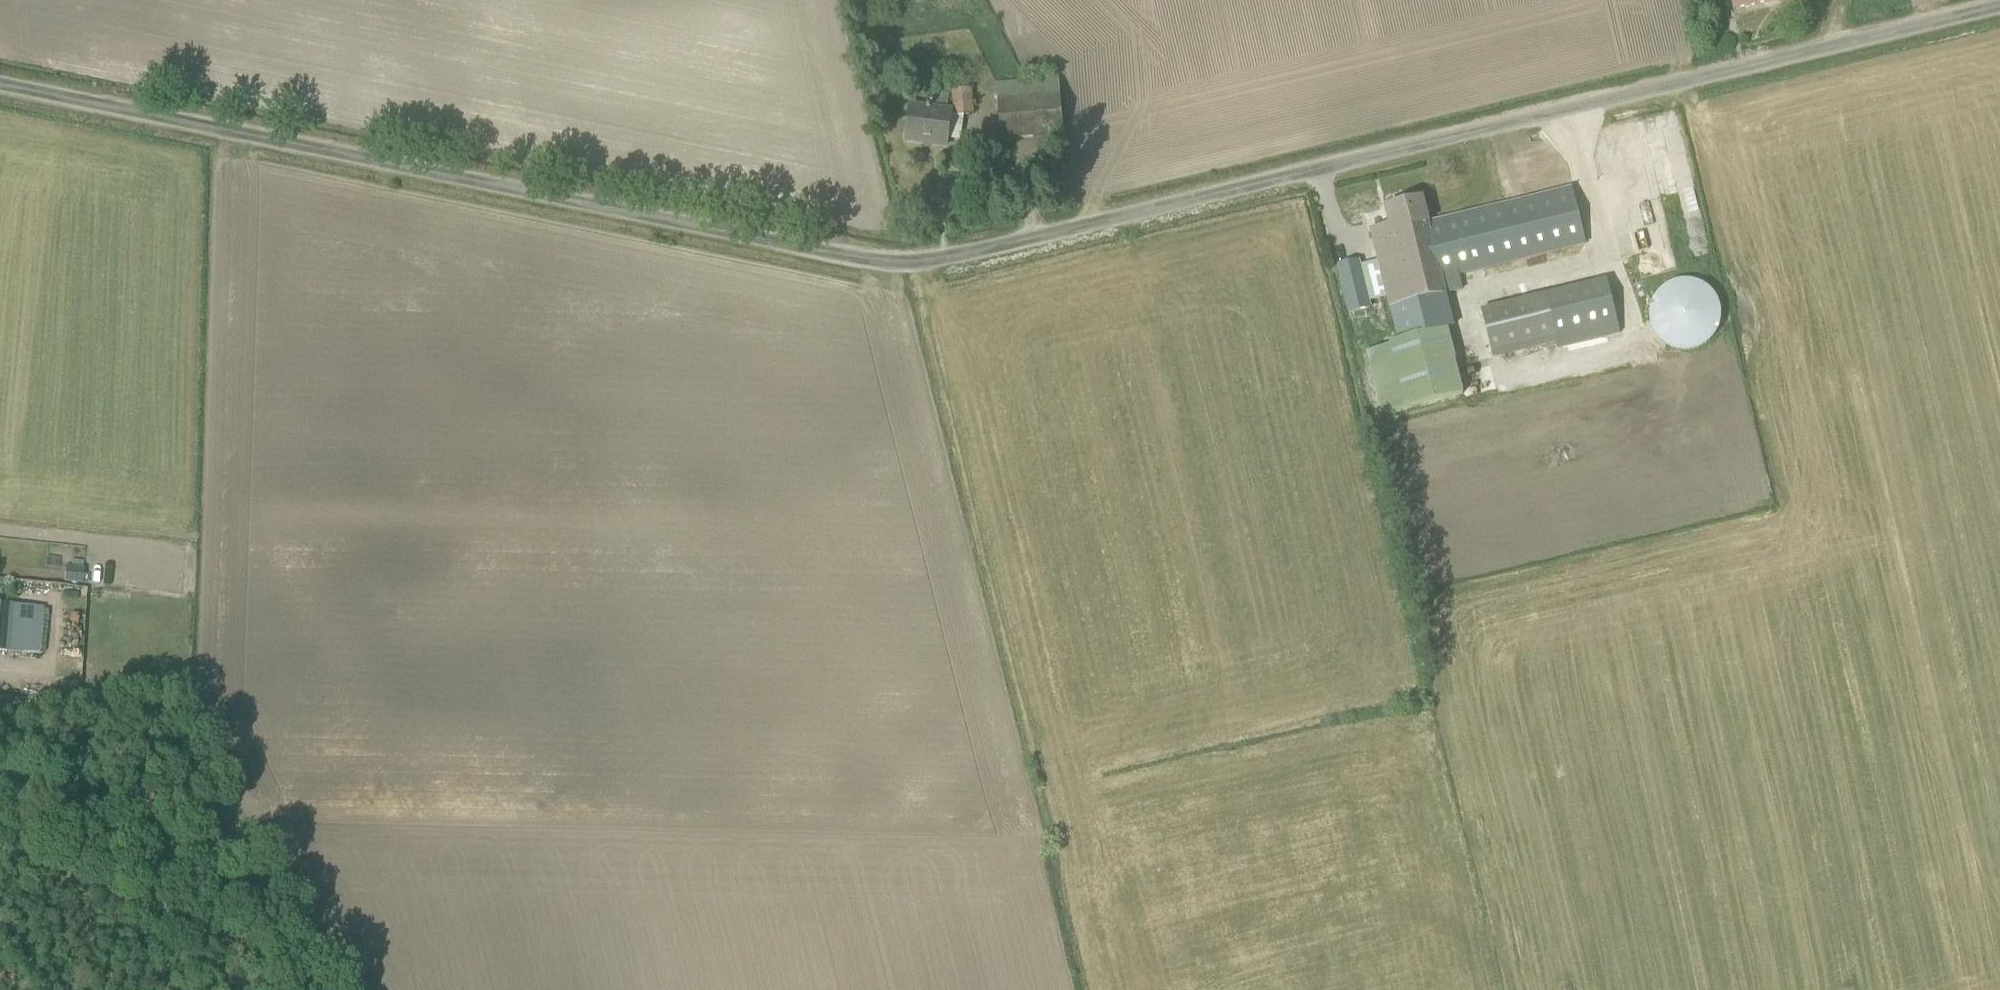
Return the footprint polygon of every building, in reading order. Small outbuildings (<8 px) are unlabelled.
[(1733,10),(1776,0),(1731,0),(1733,10)] [(1063,134),(1058,77),(996,83),(1001,140),(1063,134)] [(975,114),(971,89),(950,92),(954,117),(975,114)] [(936,91),(932,112),(910,108),(906,140),(946,146),(950,114),(945,113),(948,93),(936,91)] [(1445,279),(1585,244),(1571,187),(1428,222),(1428,223),(1397,231),(1404,257),(1379,263),(1398,340),(1388,342),(1389,345),(1364,351),(1381,414),(1464,393),(1447,329),(1454,327),(1450,310),(1452,309),(1445,279)] [(1390,225),(1371,229),(1379,263),(1404,257),(1397,231),(1428,223),(1428,222),(1422,198),(1386,207),(1390,225)] [(1340,267),(1353,313),(1374,307),(1361,261),(1340,267)] [(1717,328),(1717,323),(1716,317),(1714,311),(1712,306),(1708,301),(1701,296),(1696,294),(1691,293),(1685,293),(1678,294),(1672,296),(1668,299),(1664,303),(1660,308),(1658,314),(1657,318),(1656,324),(1657,331),(1660,337),(1662,341),(1667,346),(1671,349),(1676,352),(1681,353),(1689,353),(1695,352),(1699,351),(1704,348),(1709,343),(1713,338),(1715,333),(1717,328)] [(1543,295),(1481,310),(1492,357),(1555,341),(1543,295)] [(82,584),(83,568),(66,566),(64,582),(82,584)] [(0,602),(0,651),(9,651),(13,603),(0,602)]
